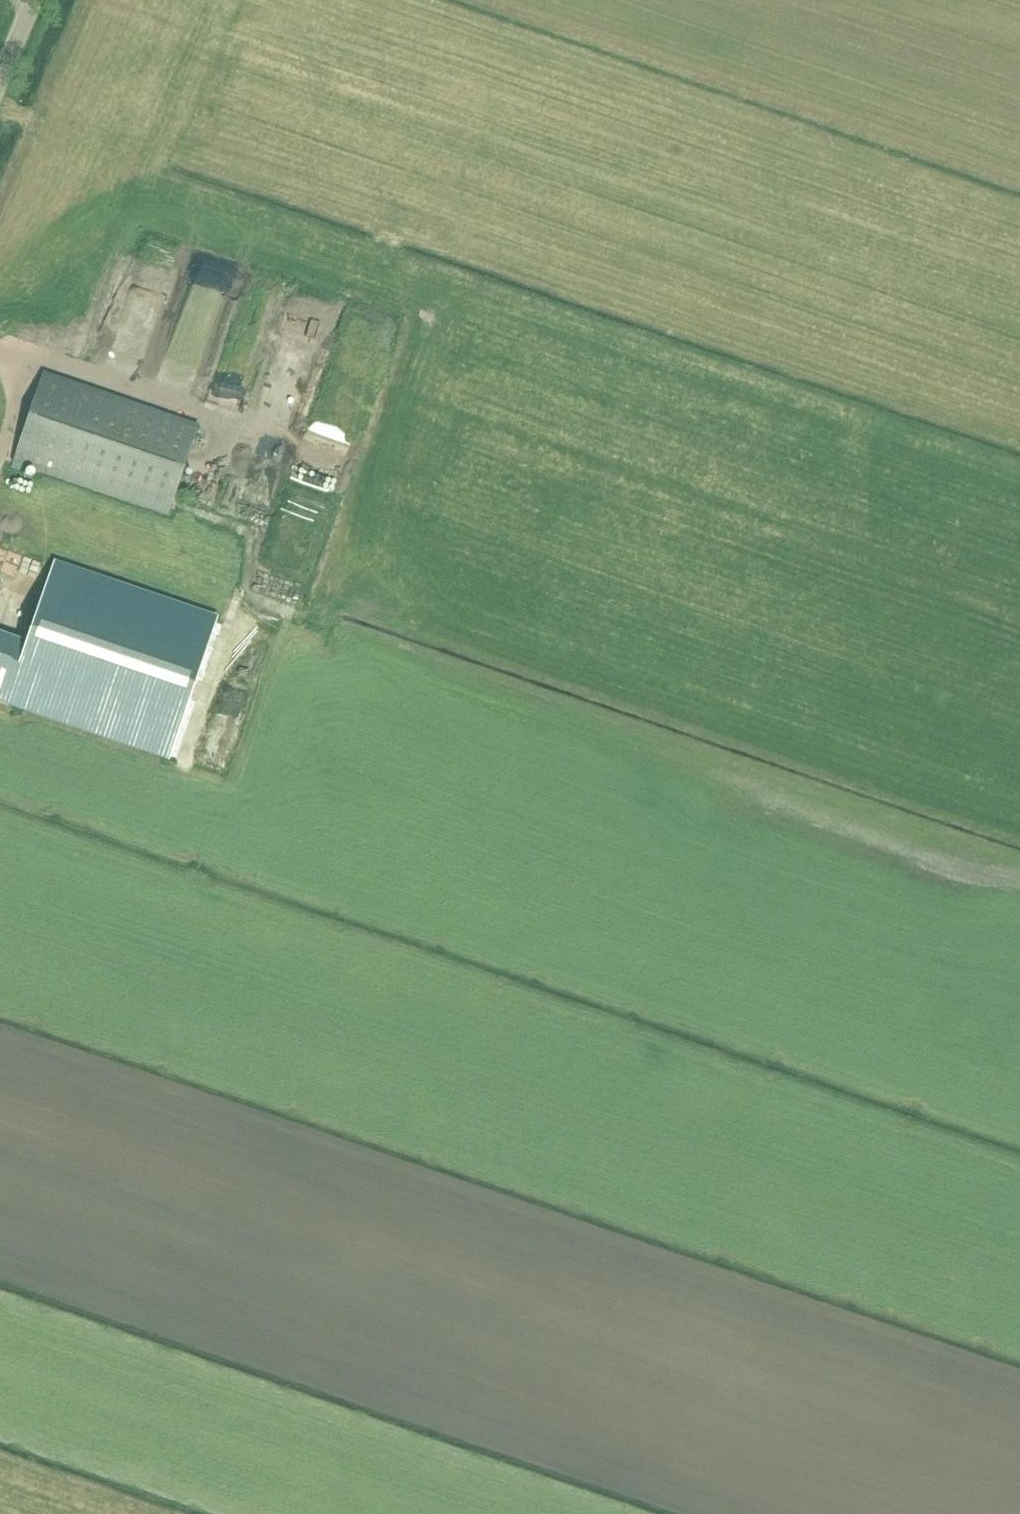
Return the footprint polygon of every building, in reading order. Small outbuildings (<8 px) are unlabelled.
[(167,516),(196,430),(43,378),(14,464),(167,516)] [(51,568),(25,645),(0,637),(0,702),(7,705),(9,700),(166,754),(211,622),(51,568)]
